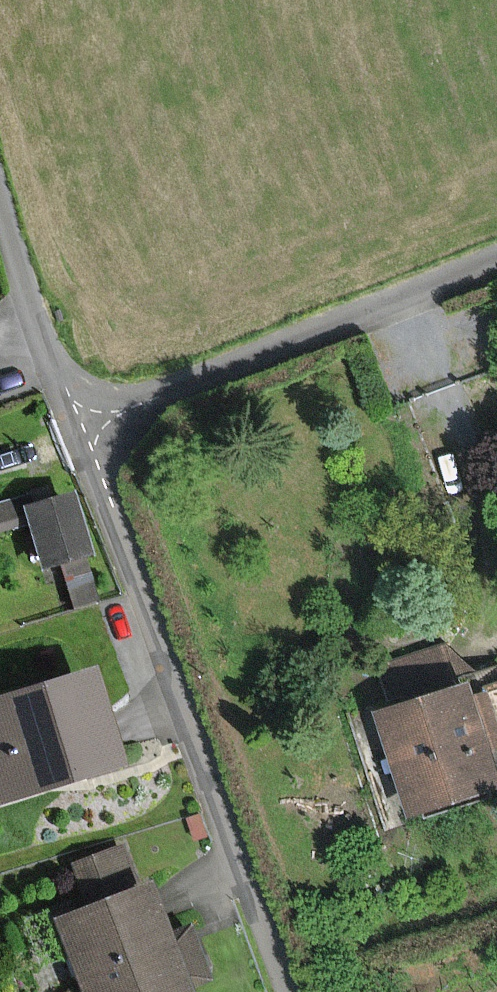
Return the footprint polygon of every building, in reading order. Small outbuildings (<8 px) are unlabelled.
[(73,507),(33,516),(36,527),(44,565),(69,560),(84,557),(73,507)] [(9,798),(126,766),(107,712),(96,681),(0,709),(0,772),(9,798)] [(383,715),(412,822),(496,798),(496,750),(480,688),(383,715)] [(78,900),(135,879),(119,836),(62,856),(78,900)] [(90,991),(181,991),(147,896),(66,924),(90,991)]
